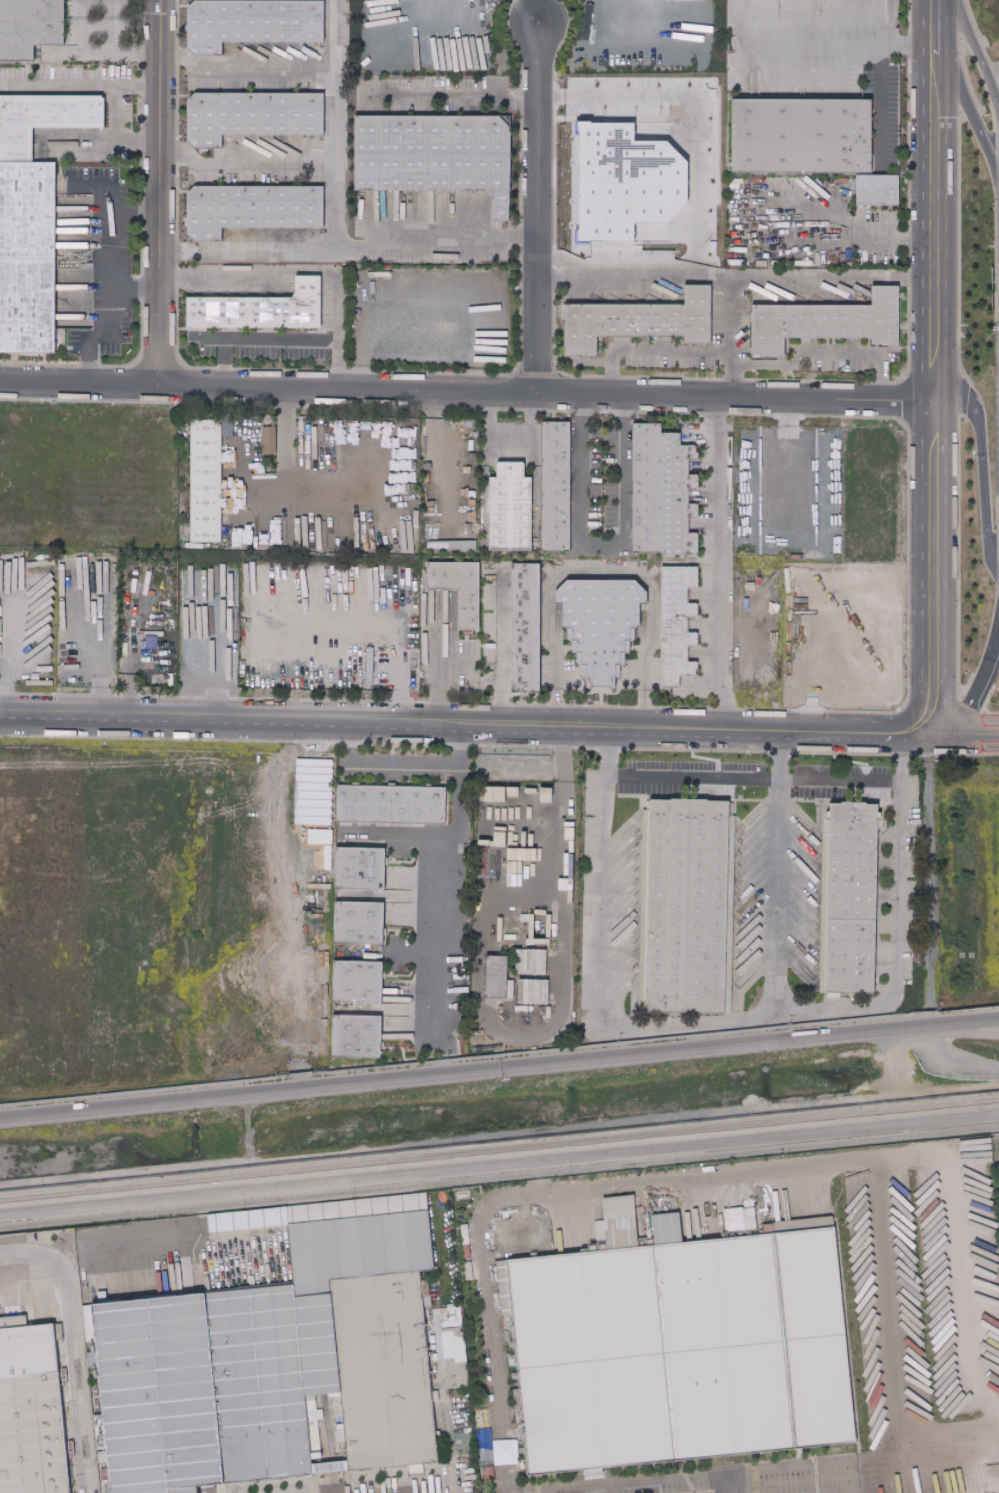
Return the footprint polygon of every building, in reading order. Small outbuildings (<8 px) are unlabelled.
[(30,60),(0,61),(0,0),(61,0),(62,40),(62,44),(33,46),(30,46),(30,60)] [(187,5),(193,0),(324,0),(324,38),(275,38),(222,38),(222,39),(221,52),(215,52),(195,53),(185,45),(185,39),(187,5)] [(323,99),(323,132),(276,132),(222,132),(222,146),(215,147),(195,148),(183,137),(185,102),(186,100),(195,88),(215,88),(276,89),(323,90),(323,99)] [(30,159),(0,158),(0,93),(34,93),(94,93),(98,93),(103,98),(103,101),(103,126),(94,126),(34,126),(31,126),(30,159)] [(871,176),(855,176),(821,176),(760,176),(731,176),(732,157),(733,103),(760,103),(820,102),(870,101),(871,157),(871,176)] [(508,220),(503,220),(492,219),(492,189),(458,188),(397,187),(357,187),(357,160),(358,112),(397,113),(457,114),(498,114),(510,128),(509,159),(508,220)] [(35,261),(0,262),(0,160),(34,161),(53,161),(53,162),(53,223),(53,261),(35,261)] [(881,205),(856,206),(855,176),(871,176),(881,175),(898,175),(898,205),(881,205)] [(322,221),(322,229),(276,228),(222,228),(222,243),(216,244),(193,245),(183,232),(184,222),(186,193),(196,184),(216,184),(276,185),(323,186),(322,221)] [(35,351),(0,352),(0,262),(35,261),(53,261),(54,284),(54,344),(54,351),(35,351)] [(322,282),(323,325),(277,325),(217,325),(187,325),(187,297),(216,297),(277,297),(297,297),(297,282),(296,275),(322,274),(322,282)] [(710,340),(710,347),(701,347),(684,347),(683,342),(640,342),(611,342),(598,342),(597,361),(580,361),(565,360),(565,341),(566,309),(579,309),(640,308),(684,308),(685,289),(700,288),(711,288),(710,340)] [(899,339),(898,352),(882,351),(877,351),(876,342),(822,342),(807,342),(785,342),(785,363),(761,363),(753,362),(752,340),(751,310),(761,310),(821,309),(872,309),(872,288),(882,288),(899,288),(899,339)] [(192,543),(223,543),(224,420),(192,419),(192,543)] [(543,551),(572,551),(573,422),(545,422),(543,551)] [(278,427),(264,427),(263,454),(277,454),(278,427)] [(688,462),(688,477),(698,477),(698,490),(687,490),(688,505),(697,506),(696,517),(688,517),(688,522),(688,536),(698,536),(698,557),(664,557),(663,523),(661,462),(661,436),(680,436),(680,447),(697,448),(698,460),(688,461),(688,462)] [(524,465),(524,482),(530,481),(530,524),(531,560),(521,560),(488,560),(489,524),(489,481),(496,482),(497,466),(520,465),(524,465)] [(479,552),(479,542),(452,541),(452,551),(464,551),(479,552)] [(483,631),(483,562),(430,563),(430,590),(461,590),(462,631),(483,631)] [(514,694),(543,694),(543,564),(514,564),(514,694)] [(687,641),(688,657),(695,657),(696,660),(697,671),(688,671),(688,688),(695,688),(696,699),(659,700),(660,660),(661,600),(661,590),(698,590),(698,599),(699,610),(687,611),(687,627),(697,627),(697,641),(687,641)] [(615,704),(589,704),(581,688),(567,661),(562,650),(561,627),(553,626),(553,615),(566,603),(580,603),(632,603),(641,612),(646,619),(648,626),(641,643),(633,661),(615,704)] [(448,786),(340,783),(339,821),(447,824),(448,786)] [(726,964),(725,1012),(704,1011),(643,1010),(643,1005),(644,965),(646,904),(648,843),(650,799),(702,801),(729,802),(728,842),(727,903),(726,964)] [(876,963),(875,991),(827,991),(827,963),(829,903),(830,842),(831,804),(880,806),(879,841),(877,902),(876,963)] [(388,847),(339,846),(338,888),(387,889),(388,847)] [(387,901),(338,900),(337,942),(386,943),(387,901)] [(508,1000),(487,1000),(489,966),(490,956),(508,957),(508,965),(508,1000)] [(385,1003),(386,960),(337,959),(336,1002),(385,1003)] [(541,1004),(542,979),(521,978),(520,1003),(541,1004)] [(385,1015),(335,1014),(334,1057),(384,1058),(385,1015)] [(603,1220),(601,1198),(633,1195),(635,1217),(603,1220)] [(304,1386),(341,1383),(330,1276),(420,1268),(436,1266),(427,1199),(287,1215),(295,1276),(304,1386)] [(754,1207),(744,1208),(743,1208),(742,1200),(753,1199),(754,1207)] [(206,1214),(286,1206),(288,1224),(208,1232),(208,1229),(206,1214)] [(754,1207),(755,1215),(745,1216),(744,1208),(754,1207)] [(196,1215),(206,1214),(208,1229),(198,1230),(196,1215)] [(605,1243),(595,1244),(593,1221),(603,1220),(605,1243)] [(469,1244),(462,1245),(460,1225),(467,1224),(469,1244)] [(506,1257),(834,1224),(859,1441),(529,1472),(506,1257)] [(469,1244),(470,1258),(464,1259),(462,1245),(469,1244)] [(505,1260),(511,1315),(503,1315),(501,1316),(496,1261),(505,1260)] [(471,1261),(472,1280),(465,1281),(463,1262),(471,1261)] [(330,1276),(420,1268),(439,1455),(349,1463),(341,1383),(330,1276)] [(199,1482),(201,1492),(111,1492),(93,1292),(295,1276),(304,1386),(311,1470),(199,1482)] [(447,1308),(446,1304),(460,1303),(462,1327),(449,1328),(447,1313),(447,1308)] [(447,1313),(449,1328),(441,1329),(439,1314),(447,1313)] [(26,1326),(0,1328),(0,1318),(25,1315),(26,1326)] [(503,1315),(511,1315),(512,1330),(507,1330),(506,1325),(504,1325),(503,1315)] [(63,1339),(62,1339),(55,1340),(53,1324),(61,1323),(63,1339)] [(462,1327),(463,1327),(464,1337),(463,1337),(457,1338),(456,1336),(453,1337),(452,1331),(440,1332),(440,1329),(441,1329),(449,1328),(462,1327)] [(53,1330),(72,1492),(0,1492),(0,1337),(53,1330)] [(440,1332),(452,1331),(453,1337),(456,1336),(457,1338),(463,1337),(464,1337),(466,1361),(465,1361),(454,1363),(453,1357),(443,1359),(440,1332)] [(90,1368),(99,1367),(99,1352),(89,1352),(90,1368)] [(515,1354),(516,1366),(509,1367),(508,1355),(515,1354)] [(443,1359),(453,1357),(454,1363),(465,1361),(466,1361),(469,1386),(446,1389),(443,1359)] [(518,1389),(523,1439),(519,1439),(516,1420),(515,1420),(513,1389),(518,1389)] [(328,1393),(328,1397),(330,1417),(340,1416),(341,1423),(343,1423),(335,1424),(335,1429),(335,1430),(334,1430),(335,1442),(342,1441),(343,1446),(345,1446),(347,1461),(311,1464),(310,1459),(321,1458),(321,1451),(320,1451),(317,1419),(323,1419),(322,1409),(316,1410),(315,1400),(315,1395),(328,1393)] [(328,1397),(340,1396),(342,1416),(340,1416),(330,1417),(328,1397)] [(343,1429),(343,1430),(345,1441),(342,1441),(335,1442),(334,1430),(335,1430),(343,1429)] [(310,1452),(320,1451),(321,1451),(321,1458),(310,1459),(310,1452)] [(347,1461),(347,1470),(312,1474),(311,1464),(347,1461)] [(423,1463),(424,1472),(408,1474),(407,1465),(423,1463)] [(482,1468),(482,1467),(493,1466),(494,1479),(483,1480),(482,1471),(482,1468)] [(584,1470),(601,1468),(602,1474),(584,1476),(584,1470)]
